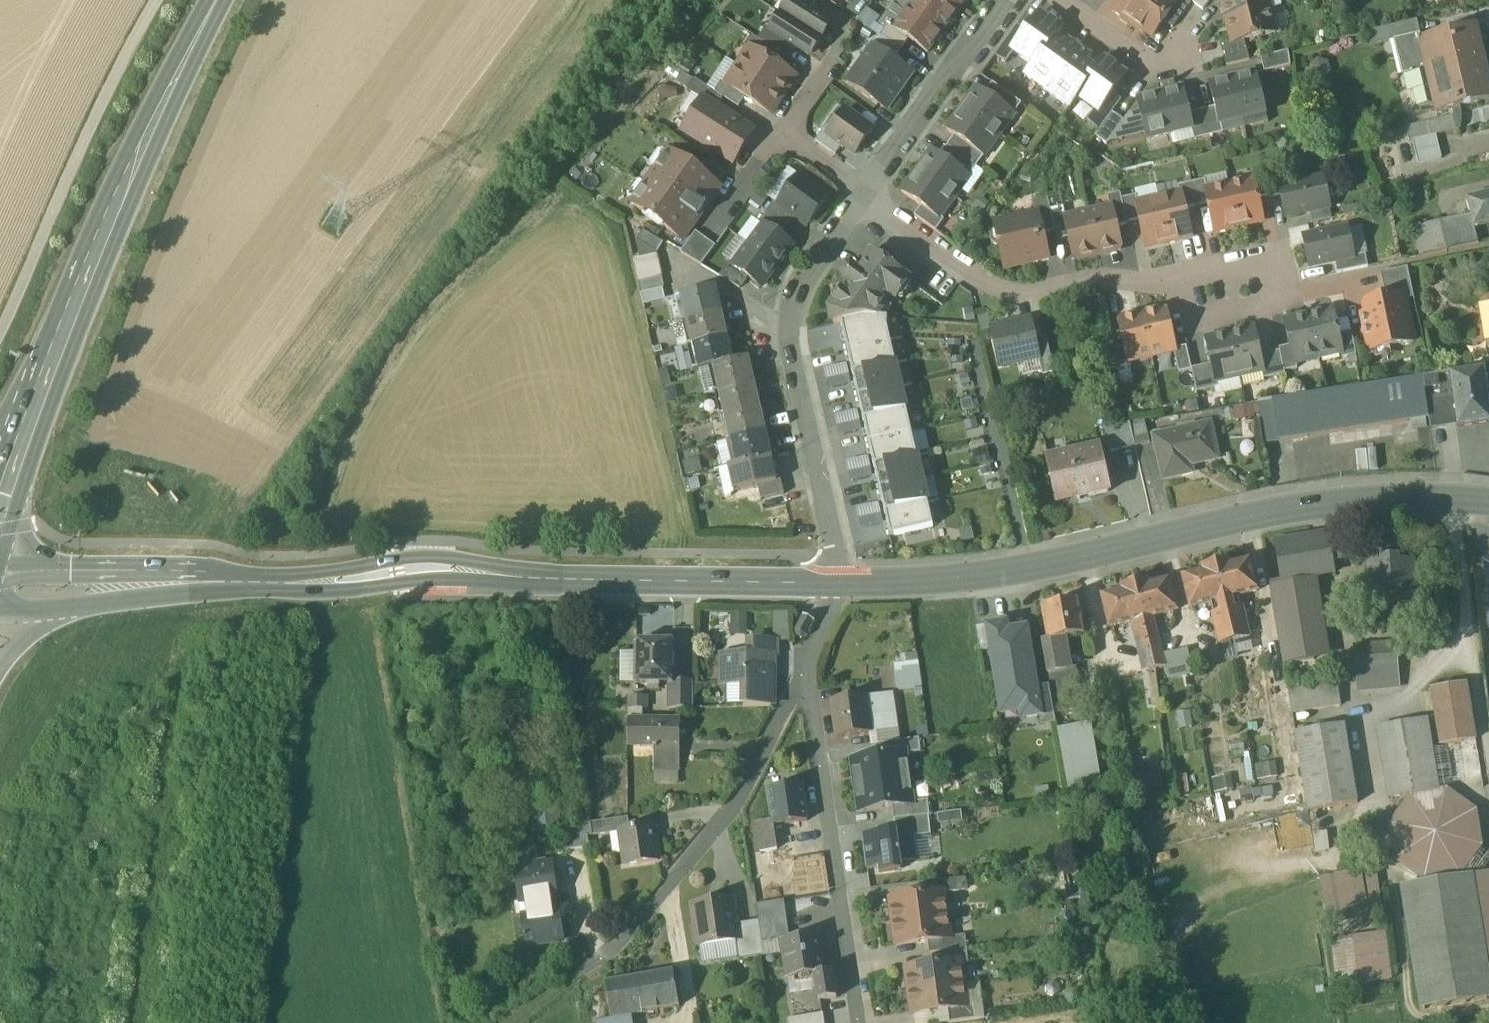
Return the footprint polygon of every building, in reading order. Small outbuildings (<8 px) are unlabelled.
[(780,15),(821,40),(827,32),(825,30),(830,23),(810,10),(795,0),(790,0),(780,15)] [(817,0),(795,0),(810,10),(817,0)] [(910,7),(901,0),(896,0),(882,20),(888,24),(895,29),(910,7)] [(910,7),(944,31),(960,9),(947,0),(915,0),(910,7)] [(960,9),(967,0),(947,0),(960,9)] [(1133,23),(1150,0),(1120,0),(1113,9),(1133,23)] [(1174,0),(1150,0),(1133,23),(1152,37),(1163,22),(1177,2),(1176,2),(1174,0)] [(1173,29),(1176,25),(1194,0),(1178,0),(1176,2),(1177,2),(1163,22),(1173,29)] [(1203,11),(1211,0),(1194,0),(1192,3),(1203,11)] [(1227,21),(1270,11),(1267,0),(1222,0),(1227,21)] [(928,54),(944,31),(910,7),(895,29),(894,30),(909,40),(928,54)] [(857,23),(871,32),(881,19),(867,9),(857,23)] [(1275,34),(1270,11),(1227,21),(1232,43),(1232,45),(1244,42),(1275,34)] [(1026,78),(1048,93),(1079,49),(1068,41),(1067,43),(1057,36),(1062,29),(1041,13),(1026,34),(1013,53),(1014,53),(1033,67),(1026,78)] [(815,49),(821,40),(780,15),(770,31),(770,32),(785,42),(808,56),(814,48),(815,49)] [(882,20),(881,19),(871,32),(879,37),(888,24),(882,20)] [(1368,32),(1371,46),(1394,41),(1420,34),(1416,21),(1368,32)] [(879,37),(880,38),(901,51),(909,40),(894,30),(895,29),(888,24),(879,37)] [(995,56),(1006,64),(1014,53),(1013,53),(1026,34),(1016,27),(995,56)] [(766,28),(758,40),(775,51),(778,53),(785,42),(770,32),(770,31),(766,28)] [(1475,29),(1421,42),(1420,34),(1394,41),(1402,74),(1402,76),(1410,74),(1427,70),(1427,69),(1481,55),(1475,29)] [(769,61),(775,51),(758,40),(751,36),(744,47),(749,50),(750,49),(769,61)] [(893,62),(901,51),(880,38),(873,48),(893,62)] [(1220,46),(1226,68),(1229,67),(1249,62),(1244,42),(1232,45),(1232,43),(1220,46)] [(848,83),(887,111),(912,76),(893,62),(873,48),(848,83)] [(749,50),(738,67),(783,96),(795,78),(769,61),(750,49),(749,50)] [(1090,58),(1079,49),(1048,93),(1069,109),(1077,98),(1096,113),(1098,113),(1111,95),(1126,74),(1104,59),(1099,66),(1089,59),(1090,58)] [(1261,59),(1264,74),(1290,67),(1288,53),(1261,59)] [(1427,69),(1427,70),(1410,74),(1411,78),(1408,79),(1406,82),(1406,84),(1406,87),(1408,90),(1411,92),(1414,92),(1418,108),(1435,104),(1437,113),(1488,100),(1488,89),(1481,55),(1427,69)] [(771,115),(783,96),(738,67),(726,85),(726,86),(745,98),(771,115)] [(1256,75),(1233,80),(1242,119),(1266,114),(1256,75)] [(717,108),(724,98),(714,92),(694,79),(686,90),(702,101),(706,103),(707,102),(717,108)] [(1220,125),(1242,119),(1233,80),(1209,86),(1215,108),(1219,125),(1220,125)] [(721,82),(714,92),(724,98),(738,108),(745,98),(726,86),(726,85),(721,82)] [(986,94),(1007,109),(1014,100),(993,84),(986,94)] [(971,104),(965,112),(999,136),(1006,127),(1005,120),(1011,112),(1007,109),(986,94),(977,88),(968,101),(971,104)] [(1184,90),(1160,96),(1170,135),(1191,130),(1193,129),(1190,114),(1184,90)] [(1089,123),(1099,131),(1112,114),(1121,102),(1111,95),(1098,113),(1096,113),(1089,123)] [(1146,141),(1170,135),(1160,96),(1137,101),(1146,141)] [(1005,120),(1006,127),(1022,105),(1014,100),(1007,109),(1011,112),(1005,120)] [(682,132),(687,134),(706,103),(702,101),(682,132)] [(962,110),(965,112),(971,104),(968,101),(962,110)] [(687,134),(733,164),(754,132),(717,108),(707,102),(706,103),(687,134)] [(828,135),(845,111),(836,104),(818,128),(823,132),(828,135)] [(1215,108),(1202,111),(1190,114),(1193,129),(1191,130),(1194,141),(1208,138),(1223,134),(1220,125),(1219,125),(1215,108)] [(965,112),(962,110),(956,118),(959,120),(965,112)] [(843,147),(854,156),(873,131),(845,111),(828,135),(827,136),(843,147)] [(993,146),(999,136),(965,112),(959,120),(956,118),(947,131),(955,137),(976,152),(980,155),(986,147),(993,146)] [(1124,122),(1112,114),(1099,131),(1095,137),(1107,146),(1124,122)] [(1409,142),(1413,141),(1436,136),(1458,131),(1454,117),(1406,129),(1409,142)] [(815,142),(836,157),(843,147),(827,136),(828,135),(823,132),(815,142)] [(1442,159),(1436,136),(1413,141),(1418,165),(1442,159)] [(955,137),(948,147),(969,162),(976,152),(955,137)] [(969,162),(977,168),(993,146),(986,147),(980,155),(976,152),(969,162)] [(962,172),(969,162),(948,147),(941,157),(962,172)] [(926,166),(920,174),(955,199),(961,190),(960,183),(966,175),(962,172),(941,157),(933,151),(923,164),(926,166)] [(631,203),(683,241),(720,189),(717,187),(697,173),(668,152),(631,203)] [(697,173),(717,187),(726,175),(705,162),(697,173)] [(977,168),(969,162),(962,172),(966,175),(960,183),(961,190),(977,168)] [(923,164),(917,172),(920,174),(926,166),(923,164)] [(768,197),(775,202),(779,205),(799,177),(788,169),(768,197)] [(914,182),(920,174),(917,172),(911,180),(914,182)] [(1252,180),(1257,199),(1268,196),(1264,176),(1263,173),(1250,176),(1251,181),(1252,180)] [(948,208),(955,199),(920,174),(914,182),(911,180),(902,193),(921,207),(935,217),(936,216),(941,209),(948,208)] [(793,217),(807,228),(828,199),(799,177),(779,205),(778,206),(793,217)] [(1284,211),(1285,218),(1329,209),(1323,178),(1279,188),(1284,211)] [(1251,181),(1229,186),(1238,226),(1262,221),(1257,199),(1252,180),(1251,181)] [(1204,181),(1192,184),(1177,187),(1179,195),(1180,194),(1184,210),(1197,207),(1209,204),(1206,191),(1207,191),(1204,181)] [(1215,232),(1238,226),(1229,186),(1207,191),(1206,191),(1209,204),(1215,232)] [(1135,196),(1157,196),(1157,188),(1135,188),(1135,196)] [(1136,197),(1121,200),(1120,194),(1107,197),(1110,210),(1111,209),(1115,228),(1127,225),(1127,223),(1140,220),(1136,205),(1137,205),(1136,197)] [(1179,195),(1158,200),(1168,243),(1190,237),(1184,210),(1180,194),(1179,195)] [(1466,200),(1469,213),(1472,228),(1473,228),(1488,224),(1488,195),(1466,200)] [(1063,207),(1050,211),(1047,196),(1033,199),(1038,222),(1041,235),(1055,231),(1057,242),(1069,239),(1065,220),(1066,220),(1063,207)] [(1146,248),(1168,243),(1158,200),(1137,205),(1136,205),(1140,220),(1146,248)] [(775,202),(767,213),(786,227),(793,217),(778,206),(779,205),(775,202)] [(914,217),(936,233),(944,221),(941,219),(940,219),(936,216),(935,217),(921,207),(914,217)] [(936,216),(941,219),(948,208),(941,209),(936,216)] [(1110,210),(1088,215),(1066,220),(1065,220),(1069,239),(1073,257),(1078,260),(1097,256),(1116,251),(1120,246),(1115,228),(1111,209),(1110,210)] [(779,237),(786,227),(767,213),(759,223),(764,227),(764,226),(779,237)] [(1439,220),(1444,244),(1476,237),(1473,228),(1472,228),(1469,213),(1439,220)] [(751,218),(737,237),(749,247),(764,227),(759,223),(751,218)] [(1001,247),(1006,268),(1047,259),(1041,235),(1038,222),(1023,225),(1021,219),(996,225),(996,228),(994,229),(989,236),(991,243),(998,247),(1001,247)] [(1414,226),(1421,256),(1423,256),(1440,252),(1445,251),(1444,244),(1439,220),(1414,226)] [(764,227),(749,247),(777,268),(792,247),(779,237),(764,226),(764,227)] [(1303,237),(1309,267),(1334,262),(1353,258),(1353,257),(1347,228),(1303,237)] [(637,241),(657,254),(664,243),(643,231),(637,241)] [(681,254),(701,267),(715,247),(696,233),(681,254)] [(734,266),(749,247),(737,237),(723,257),(730,263),(734,266)] [(1479,244),(1476,237),(1444,244),(1445,251),(1479,244)] [(762,288),(777,268),(749,247),(734,266),(733,267),(748,278),(762,288)] [(634,261),(636,272),(658,267),(655,255),(634,261)] [(1334,262),(1337,274),(1367,267),(1365,255),(1353,257),(1353,258),(1334,262)] [(829,307),(834,325),(841,324),(865,318),(881,319),(882,311),(891,298),(896,301),(909,283),(871,256),(858,274),(851,269),(847,269),(842,277),(842,280),(848,285),(844,290),(831,293),(834,306),(829,307)] [(719,277),(740,290),(748,278),(733,267),(734,266),(730,263),(719,277)] [(661,278),(658,267),(636,272),(634,272),(637,283),(661,278)] [(1403,296),(1404,301),(1414,299),(1407,268),(1380,274),(1385,299),(1403,296)] [(663,289),(661,278),(637,283),(640,294),(663,289)] [(666,300),(663,289),(640,294),(642,306),(666,300)] [(681,296),(687,321),(721,314),(715,289),(681,296)] [(1366,338),(1369,352),(1413,343),(1404,301),(1403,296),(1385,299),(1367,303),(1364,308),(1366,315),(1362,315),(1365,330),(1362,335),(1366,338)] [(1161,310),(1142,315),(1151,356),(1173,351),(1174,350),(1174,349),(1166,313),(1161,310)] [(1332,312),(1308,317),(1318,357),(1340,352),(1341,352),(1337,335),(1332,312)] [(687,321),(693,346),(727,338),(721,314),(687,321)] [(1129,361),(1151,356),(1142,315),(1122,319),(1119,324),(1124,347),(1128,361),(1129,361)] [(1295,362),(1318,357),(1308,317),(1285,322),(1290,346),(1294,362),(1295,362)] [(841,324),(847,351),(890,341),(887,327),(888,320),(881,319),(865,318),(841,324)] [(991,330),(1000,366),(1017,362),(1039,357),(1035,340),(1030,321),(991,330)] [(1253,330),(1229,335),(1239,376),(1261,371),(1262,371),(1259,356),(1253,330)] [(1340,352),(1342,359),(1356,355),(1351,332),(1337,335),(1341,352),(1340,352)] [(1217,381),(1239,376),(1229,335),(1206,340),(1212,364),(1216,381),(1217,381)] [(699,370),(714,367),(732,363),(727,338),(693,346),(699,370)] [(1042,371),(1043,375),(1054,373),(1046,338),(1035,340),(1039,357),(1042,371)] [(847,351),(852,374),(895,364),(890,341),(847,351)] [(1279,348),(1279,351),(1284,372),(1297,369),(1295,362),(1294,362),(1290,346),(1279,348)] [(1113,350),(1118,373),(1131,370),(1129,361),(1128,361),(1124,347),(1113,350)] [(1179,373),(1191,370),(1191,369),(1186,347),(1174,349),(1174,350),(1173,351),(1179,373)] [(1285,374),(1284,372),(1279,351),(1259,356),(1262,371),(1261,371),(1263,379),(1285,374)] [(1039,357),(1017,362),(1020,376),(1042,371),(1039,357)] [(714,367),(720,392),(753,384),(748,359),(732,363),(714,367)] [(824,369),(827,380),(848,375),(845,363),(824,369)] [(852,374),(858,397),(901,388),(895,364),(852,374)] [(1212,364),(1191,369),(1191,370),(1196,391),(1196,392),(1218,387),(1217,381),(1216,381),(1212,364)] [(1487,386),(1485,371),(1484,370),(1451,375),(1455,397),(1459,424),(1460,429),(1488,424),(1488,400),(1487,386)] [(1264,383),(1263,379),(1261,371),(1239,376),(1242,388),(1264,383)] [(851,387),(848,375),(827,380),(829,392),(851,387)] [(1422,380),(1426,401),(1455,397),(1451,375),(1422,380)] [(1291,399),(1272,402),(1278,441),(1429,418),(1426,401),(1422,380),(1363,388),(1326,394),(1291,399)] [(720,392),(725,416),(759,408),(753,384),(720,392)] [(906,411),(901,388),(858,397),(863,421),(906,411)] [(1426,401),(1429,418),(1430,429),(1459,424),(1455,397),(1426,401)] [(1264,443),(1278,441),(1272,402),(1258,404),(1264,443)] [(725,416),(731,440),(765,433),(759,408),(725,416)] [(835,415),(837,426),(859,421),(856,410),(835,415)] [(863,421),(868,444),(911,434),(906,411),(863,421)] [(862,433),(859,421),(837,426),(840,438),(862,433)] [(1144,421),(1130,423),(1135,447),(1149,444),(1144,421)] [(1107,453),(1135,447),(1130,423),(1102,429),(1107,453)] [(1460,429),(1463,454),(1488,450),(1488,424),(1460,429)] [(1152,438),(1161,480),(1181,476),(1179,469),(1216,461),(1212,441),(1206,443),(1202,427),(1152,438)] [(731,440),(737,465),(770,457),(765,433),(731,440)] [(868,444),(874,467),(917,457),(911,434),(868,444)] [(1047,461),(1057,504),(1060,504),(1059,499),(1077,495),(1078,499),(1108,492),(1097,443),(1066,450),(1067,456),(1047,461)] [(846,461),(848,473),(870,467),(867,456),(846,461)] [(771,457),(770,457),(737,465),(728,467),(734,493),(757,487),(777,483),(776,481),(771,457)] [(874,467),(879,490),(922,480),(917,457),(874,467)] [(873,479),(870,467),(848,473),(851,484),(873,479)] [(757,487),(760,500),(784,494),(780,480),(776,481),(777,483),(757,487)] [(879,490),(885,513),(927,503),(922,480),(879,490)] [(757,487),(734,493),(741,524),(741,525),(762,520),(764,524),(775,522),(775,525),(790,521),(784,494),(760,500),(757,487)] [(856,508),(859,519),(881,514),(878,502),(856,508)] [(885,513),(890,537),(933,527),(927,503),(885,513)] [(883,526),(881,514),(859,519),(862,531),(883,526)] [(1273,540),(1280,585),(1302,581),(1314,660),(1330,657),(1317,578),(1335,575),(1333,563),(1352,560),(1348,541),(1330,545),(1327,531),(1273,540)] [(1376,594),(1377,610),(1422,607),(1420,574),(1415,575),(1414,562),(1399,563),(1384,564),(1384,559),(1367,560),(1368,577),(1363,578),(1364,595),(1376,594)] [(1190,608),(1214,602),(1233,597),(1258,592),(1250,561),(1231,565),(1230,562),(1201,569),(1202,572),(1183,577),(1190,608)] [(1149,581),(1134,584),(1143,619),(1152,617),(1177,611),(1169,580),(1150,584),(1149,581)] [(1271,586),(1284,665),(1314,660),(1302,581),(1280,585),(1271,586)] [(1134,621),(1143,619),(1134,584),(1119,588),(1120,592),(1102,596),(1109,627),(1134,621)] [(1234,601),(1233,597),(1214,602),(1215,606),(1212,606),(1221,642),(1246,636),(1238,600),(1234,601)] [(1044,609),(1049,642),(1062,641),(1084,637),(1078,603),(1075,603),(1074,601),(1064,603),(1063,605),(1058,606),(1057,605),(1047,607),(1046,609),(1044,609)] [(730,612),(730,632),(748,632),(747,611),(730,612)] [(774,643),(777,643),(791,642),(788,611),(774,611),(774,643)] [(801,639),(802,639),(806,637),(814,621),(804,616),(796,631),(796,636),(797,637),(801,639)] [(1152,617),(1143,619),(1155,670),(1165,668),(1163,660),(1152,617)] [(1146,672),(1155,670),(1143,619),(1134,621),(1146,672)] [(979,651),(991,649),(987,628),(988,628),(988,625),(975,627),(979,651)] [(1039,716),(1041,716),(1036,691),(1026,630),(1008,633),(1006,625),(988,628),(987,628),(991,649),(1002,715),(1020,712),(1022,719),(1039,716)] [(1250,652),(1246,636),(1221,642),(1225,662),(1239,659),(1238,655),(1250,652)] [(648,685),(648,690),(659,690),(659,684),(673,685),(674,645),(672,645),(668,640),(659,641),(654,644),(636,645),(636,650),(636,685),(643,685),(648,685)] [(1067,670),(1062,641),(1049,642),(1041,643),(1047,675),(1067,672),(1067,670)] [(772,657),(777,657),(777,643),(774,643),(749,643),(749,656),(772,656),(772,657)] [(1353,648),(1355,674),(1398,670),(1396,644),(1353,648)] [(620,684),(636,685),(636,650),(621,650),(620,684)] [(1186,654),(1163,660),(1165,668),(1168,683),(1192,677),(1186,654)] [(744,689),(758,689),(758,686),(772,686),(772,657),(772,656),(749,656),(723,656),(723,686),(730,686),(744,686),(744,689)] [(894,666),(898,690),(922,687),(918,662),(894,666)] [(1050,689),(1054,715),(1084,710),(1076,668),(1067,670),(1067,672),(1047,675),(1050,689)] [(1399,687),(1398,670),(1355,674),(1357,691),(1399,687)] [(1160,707),(1156,675),(1147,676),(1151,708),(1160,707)] [(673,710),(693,710),(693,708),(693,685),(673,685),(673,710)] [(1291,708),(1292,714),(1341,707),(1337,685),(1289,693),(1291,708)] [(744,686),(730,686),(730,703),(744,703),(744,689),(744,686)] [(772,710),(772,686),(758,686),(758,689),(744,689),(744,703),(744,710),(772,710)] [(1433,691),(1440,747),(1476,742),(1469,686),(1433,691)] [(1050,689),(1036,691),(1041,716),(1039,716),(1040,727),(1056,724),(1054,715),(1050,689)] [(891,694),(877,696),(879,705),(892,703),(891,694)] [(877,696),(866,698),(869,719),(894,715),(892,703),(879,705),(877,696)] [(629,697),(629,710),(642,709),(642,697),(629,697)] [(871,734),(869,719),(866,698),(866,697),(831,701),(837,739),(871,734)] [(629,710),(629,722),(642,722),(642,709),(629,710)] [(1176,714),(1179,730),(1192,727),(1190,711),(1176,714)] [(869,719),(871,734),(896,731),(894,715),(869,719)] [(1378,729),(1389,800),(1438,792),(1431,749),(1427,721),(1378,729)] [(654,746),(678,746),(679,722),(642,722),(629,722),(628,746),(654,746)] [(1057,731),(1068,792),(1102,786),(1091,725),(1057,731)] [(1296,735),(1308,813),(1351,806),(1357,805),(1344,727),(1296,735)] [(896,731),(871,734),(873,746),(883,745),(898,743),(896,731)] [(883,745),(885,757),(905,754),(905,755),(921,753),(919,740),(898,743),(883,745)] [(654,770),(678,771),(678,746),(654,746),(654,758),(654,770)] [(1447,749),(1431,749),(1438,792),(1453,789),(1447,749)] [(853,761),(856,787),(909,780),(905,755),(905,754),(885,757),(853,761)] [(1274,764),(1254,767),(1257,782),(1277,778),(1274,764)] [(678,784),(678,771),(654,770),(654,784),(678,784)] [(1139,773),(1141,792),(1161,790),(1160,771),(1139,773)] [(1187,776),(1176,777),(1178,795),(1189,794),(1187,776)] [(1231,777),(1211,780),(1213,794),(1233,791),(1231,777)] [(912,804),(909,780),(856,787),(860,813),(892,808),(912,806),(912,804)] [(773,821),(774,826),(808,822),(802,785),(768,790),(773,821)] [(1397,861),(1425,881),(1459,876),(1480,848),(1474,813),(1446,793),(1411,799),(1391,827),(1397,861)] [(892,808),(894,821),(929,817),(928,802),(912,804),(912,806),(892,808)] [(938,815),(940,825),(961,821),(959,811),(938,815)] [(931,836),(929,817),(894,821),(895,834),(897,834),(897,839),(914,837),(914,838),(931,836)] [(590,824),(592,837),(620,833),(620,831),(630,830),(628,818),(593,823),(590,824)] [(756,823),(762,869),(785,865),(783,848),(777,849),(774,826),(773,821),(756,823)] [(563,828),(567,851),(590,848),(586,824),(563,828)] [(620,833),(625,866),(658,861),(654,827),(630,830),(620,831),(620,833)] [(895,834),(884,835),(885,842),(864,845),(867,872),(878,871),(879,876),(902,874),(901,864),(917,862),(914,838),(914,837),(897,839),(897,834),(895,834)] [(863,838),(864,845),(885,842),(884,835),(863,838)] [(914,838),(917,862),(934,860),(931,836),(914,838)] [(515,870),(521,904),(526,903),(551,899),(556,898),(551,864),(515,870)] [(762,869),(764,881),(787,878),(785,865),(762,869)] [(1385,918),(1377,869),(1319,878),(1327,928),(1385,918)] [(1468,878),(1488,1003),(1488,875),(1468,878)] [(1446,1010),(1488,1003),(1468,878),(1405,888),(1425,1013),(1446,1010)] [(921,885),(923,897),(944,894),(944,895),(960,893),(958,880),(921,884),(921,885)] [(891,901),(894,924),(947,917),(944,895),(944,894),(923,897),(891,901)] [(526,903),(528,915),(553,911),(551,899),(526,903)] [(712,941),(713,945),(736,941),(737,941),(735,925),(731,900),(693,906),(696,926),(693,929),(694,937),(698,938),(699,943),(712,941)] [(762,946),(782,943),(782,942),(790,940),(784,902),(756,906),(758,922),(762,946)] [(563,942),(558,911),(553,911),(528,915),(522,916),(527,947),(563,942)] [(950,939),(947,917),(894,924),(897,947),(928,943),(950,940),(950,939)] [(736,941),(739,961),(764,957),(762,946),(758,922),(735,925),(737,941),(736,941)] [(1386,934),(1331,942),(1338,990),(1392,983),(1386,934)] [(787,981),(814,977),(824,975),(824,974),(818,936),(790,940),(782,942),(782,943),(787,981)] [(968,963),(967,950),(966,937),(950,939),(950,940),(928,943),(930,955),(932,955),(941,953),(942,965),(960,963),(960,964),(968,963)] [(712,941),(699,943),(702,967),(739,961),(736,941),(713,945),(712,941)] [(907,970),(910,993),(963,986),(960,964),(960,963),(942,965),(907,970)] [(637,979),(642,1014),(679,1007),(674,972),(637,979)] [(833,972),(824,974),(824,975),(814,977),(818,1002),(837,999),(833,972)] [(605,984),(611,1019),(631,1016),(642,1014),(637,979),(605,984)] [(974,1007),(976,1020),(985,1019),(980,984),(963,986),(966,1008),(974,1007)] [(966,1008),(963,986),(910,993),(913,1016),(917,1016),(947,1012),(966,1009),(966,1008)] [(976,1021),(976,1020),(974,1007),(966,1008),(966,1009),(947,1012),(949,1022),(958,1022),(976,1021)] [(918,1022),(949,1022),(947,1012),(917,1016),(918,1022)] [(789,1022),(824,1022),(823,1015),(789,1020),(789,1022)]
